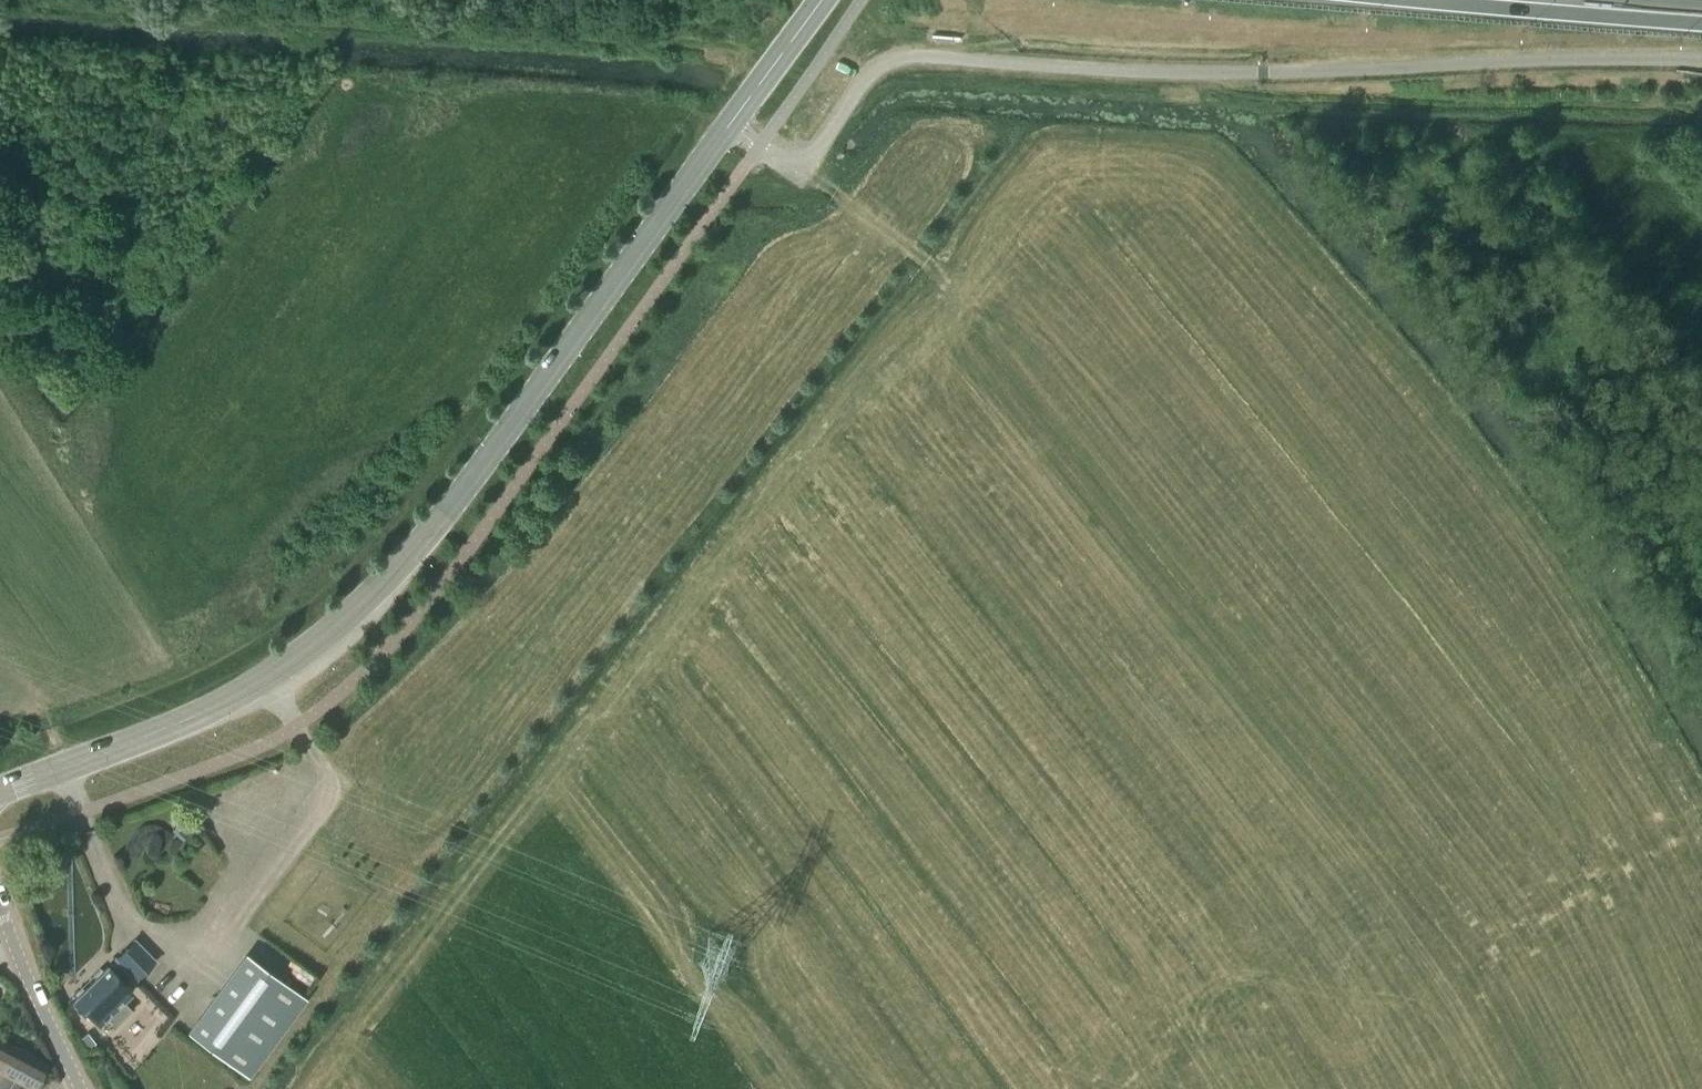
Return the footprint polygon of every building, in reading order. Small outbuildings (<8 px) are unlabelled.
[(193,829),(182,819),(172,830),(183,840),(193,829)] [(155,959),(136,939),(115,960),(134,980),(155,959)] [(190,1032),(246,1073),(247,1074),(305,996),(303,995),(247,954),(190,1032)] [(116,1026),(132,1011),(122,1001),(131,993),(118,980),(117,979),(108,968),(74,1002),(84,1012),(85,1011),(98,1025),(107,1017),(116,1026)] [(48,1064),(0,1039),(0,1088),(33,1088),(48,1064)]
